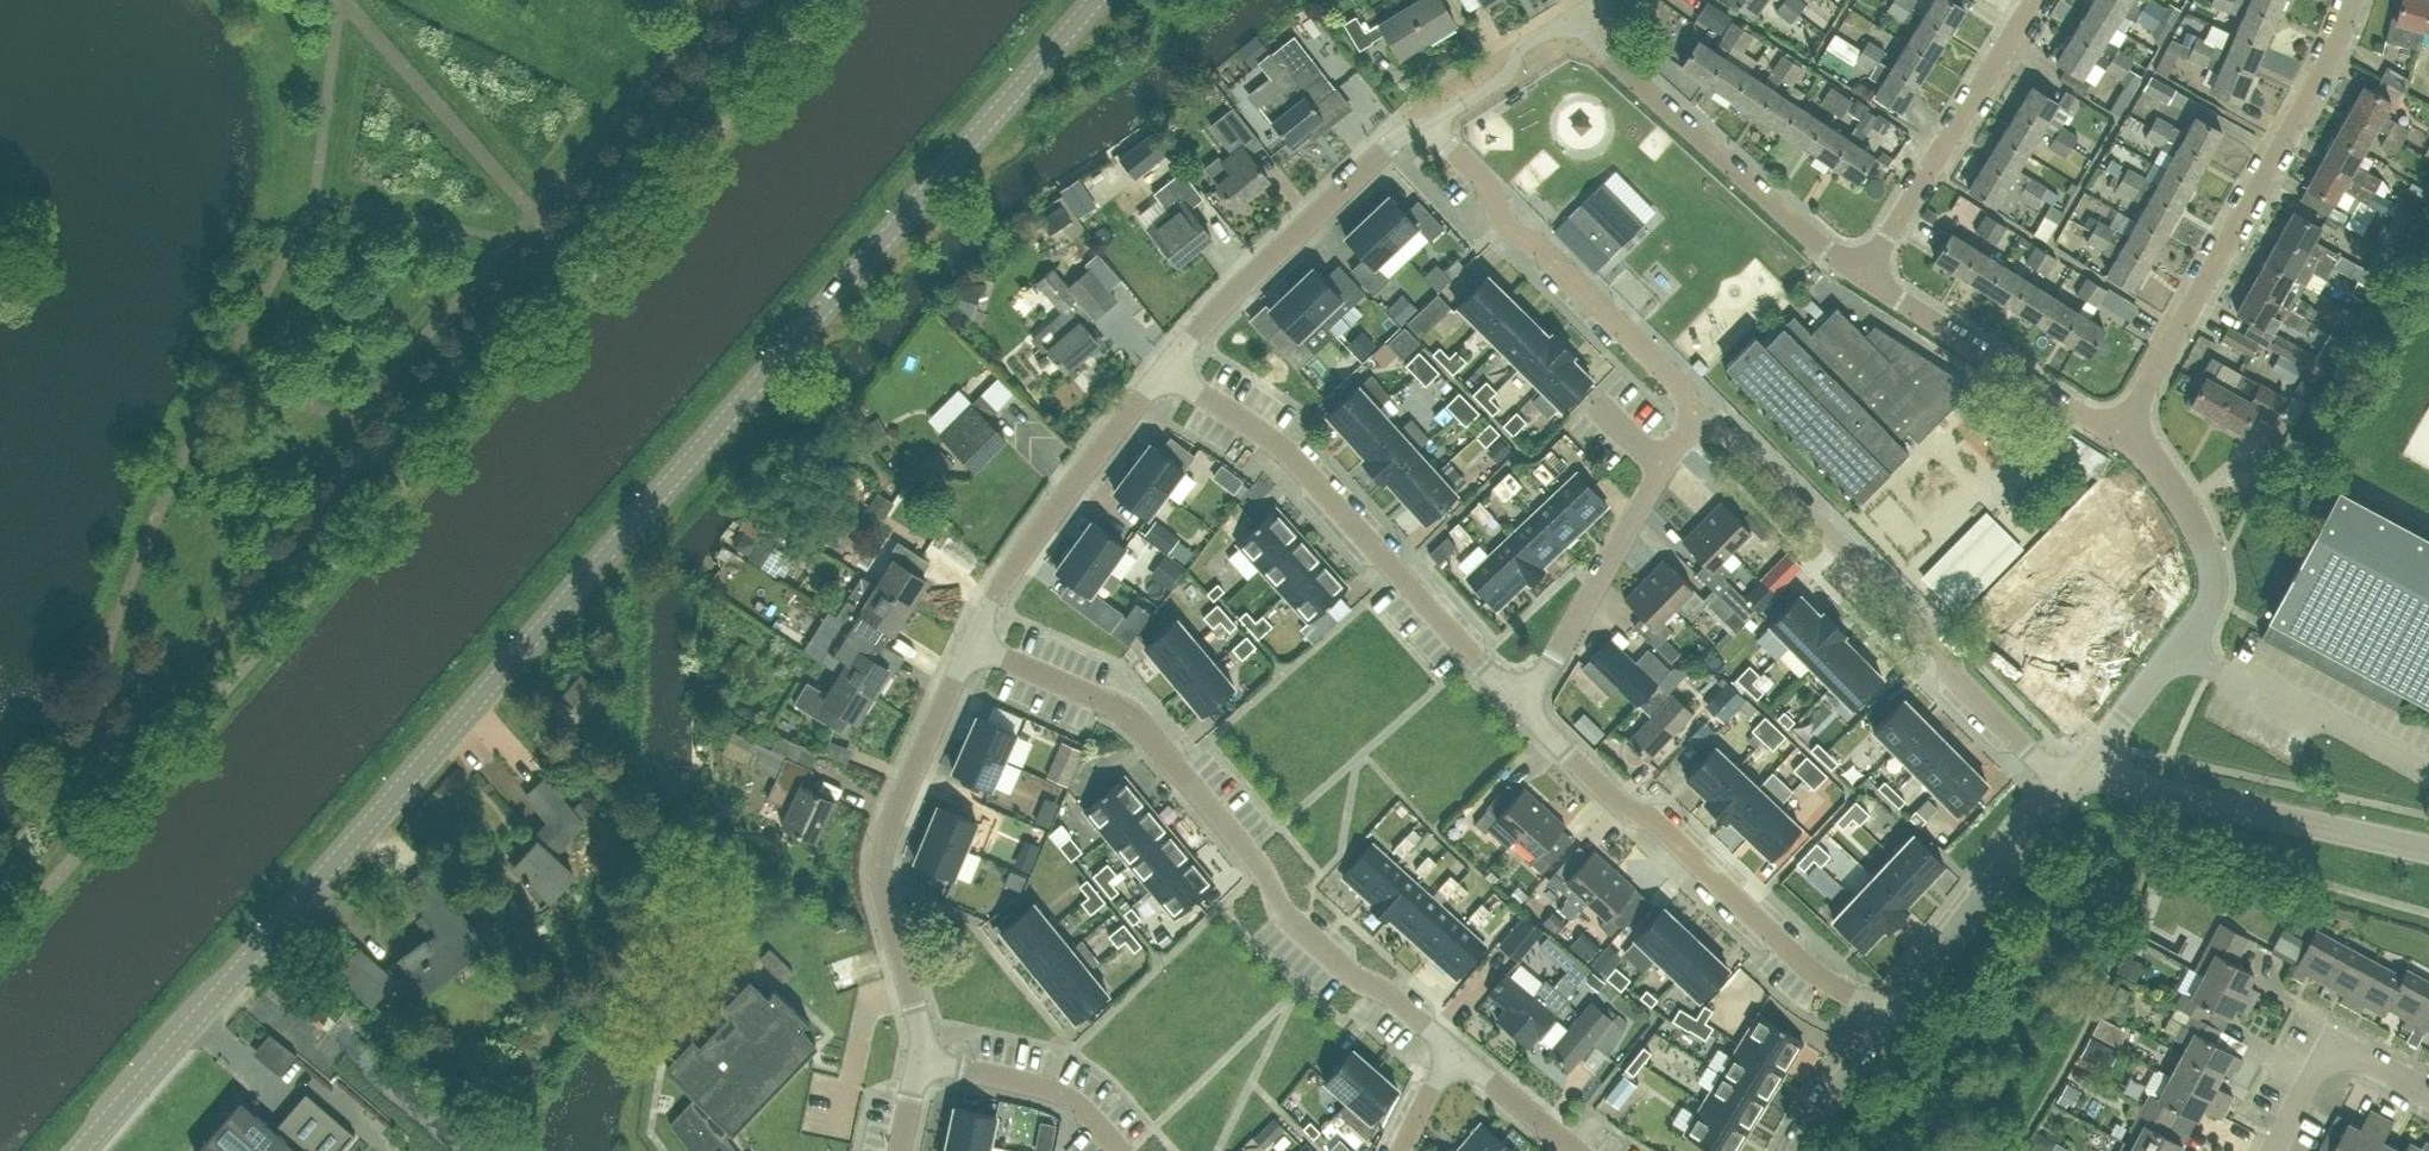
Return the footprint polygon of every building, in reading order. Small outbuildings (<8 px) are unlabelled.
[(1405,5),(1426,40),(1453,23),(1439,0),(1412,0),(1405,5)] [(1753,15),(1764,0),(1733,0),(1753,15)] [(1790,23),(1799,12),(1783,0),(1775,11),(1790,23)] [(1799,12),(1806,3),(1802,0),(1783,0),(1799,12)] [(1895,0),(1893,0),(1886,11),(1902,21),(1910,10),(1895,0)] [(1910,10),(1916,0),(1895,0),(1910,10)] [(1948,33),(1964,7),(1952,0),(1931,0),(1921,17),(1948,33)] [(2087,8),(2113,25),(2121,12),(2150,30),(2157,46),(2169,25),(2130,0),(2092,0),(2087,8)] [(2169,25),(2178,10),(2168,4),(2165,9),(2150,0),(2130,0),(2169,25)] [(2210,5),(2229,13),(2234,0),(2212,0),(2210,5)] [(2275,18),(2283,0),(2234,0),(2247,6),(2275,18)] [(2428,1),(2428,0),(2400,0),(2395,18),(2389,16),(2382,40),(2390,43),(2416,50),(2422,30),(2428,1)] [(1709,2),(1698,19),(1721,35),(1733,19),(1709,2)] [(1426,40),(1405,5),(1375,22),(1376,23),(1363,31),(1353,14),(1340,22),(1356,48),(1383,32),(1398,57),(1426,40)] [(2264,45),(2275,18),(2247,6),(2235,33),(2264,45)] [(2087,8),(2071,33),(2139,76),(2140,75),(2126,67),(2133,55),(2105,38),(2113,25),(2087,8)] [(1905,42),(1932,59),(1948,33),(1921,17),(1905,42)] [(1730,45),(1741,29),(1731,22),(1713,49),(1698,39),(1681,65),(1706,82),(1724,55),(1730,45)] [(1741,29),(1730,45),(1740,52),(1751,36),(1741,29)] [(2129,94),(2139,76),(2071,33),(2055,59),(2068,67),(2061,79),(2081,93),(2089,80),(2081,75),(2091,60),(2119,78),(2118,81),(2129,94)] [(2224,60),(2252,72),(2264,45),(2235,33),(2224,60)] [(1271,77),(1281,89),(1309,124),(1321,115),(1311,104),(1333,86),(1291,35),(1269,53),(1281,69),(1271,77)] [(2192,46),(2211,54),(2215,43),(2197,35),(2196,36),(2192,46)] [(2166,50),(2205,67),(2211,54),(2192,46),(2191,47),(2172,39),(2171,38),(2166,50)] [(1868,40),(1862,50),(1879,60),(1885,50),(1868,40)] [(1905,42),(1890,67),(1916,84),(1932,59),(1905,42)] [(1879,60),(1862,50),(1855,60),(1872,71),(1869,76),(1880,83),(1874,93),(1900,110),(1916,84),(1890,67),(1879,60)] [(1748,72),(1724,55),(1706,82),(1731,98),(1748,72)] [(1781,77),(1791,61),(1782,55),(1771,70),(1781,77)] [(2240,100),(2252,72),(2224,60),(2212,88),(2240,100)] [(1803,69),(1791,61),(1781,77),(1792,85),(1803,69)] [(2409,79),(2386,67),(2380,79),(2404,93),(2409,79)] [(1748,72),(1731,98),(1756,114),(1773,88),(1748,72)] [(2175,88),(2150,75),(2142,90),(2167,104),(2175,88)] [(2015,110),(2041,127),(2057,101),(2031,85),(2015,110)] [(1830,109),(1841,93),(1831,86),(1820,103),(1830,109)] [(2348,112),(2376,128),(2386,133),(2401,142),(2408,130),(2382,115),(2390,102),(2362,87),(2348,112)] [(1756,114),(1781,130),(1798,104),(1773,88),(1756,114)] [(1309,124),(1281,89),(1259,107),(1287,142),(1288,141),(1292,146),(1309,132),(1306,127),(1309,124)] [(1841,93),(1830,109),(1841,116),(1852,100),(1841,93)] [(2057,101),(2041,127),(2055,135),(2061,125),(2070,110),(2057,101)] [(1854,102),(1847,113),(1859,120),(1866,109),(1854,102)] [(1798,104),(1781,130),(1806,146),(1823,120),(1798,104)] [(1263,144),(1232,106),(1208,126),(1231,153),(1221,161),(1230,172),(1215,184),(1233,206),(1267,178),(1249,156),(1248,155),(1263,144)] [(1848,137),(1831,163),(1856,179),(1873,153),(1858,143),(1876,116),(1866,109),(1859,120),(1848,137)] [(2026,152),(2041,127),(2015,110),(1999,136),(2026,152)] [(2362,153),(2376,128),(2348,112),(2334,137),(2362,153)] [(2156,115),(2150,125),(2207,158),(2222,131),(2195,116),(2186,131),(2156,115)] [(1806,146),(1831,163),(1848,137),(1823,120),(1806,146)] [(2055,135),(2071,145),(2077,136),(2061,125),(2055,135)] [(2165,168),(2192,183),(2207,158),(2150,125),(2144,137),(2173,154),(2165,168)] [(2401,142),(2386,133),(2379,146),(2394,154),(2401,142)] [(2071,145),(2055,135),(2047,147),(2064,157),(2071,145)] [(1132,165),(1137,171),(1167,147),(1158,136),(1148,144),(1152,148),(1132,165)] [(1999,136),(1984,161),(2052,203),(2057,195),(2015,169),(2026,152),(1999,136)] [(2334,137),(2320,162),(2383,198),(2384,197),(2380,195),(2385,186),(2382,180),(2355,165),(2362,153),(2334,137)] [(1173,154),(1167,147),(1137,171),(1143,178),(1173,154)] [(2052,203),(1984,161),(1968,186),(1994,203),(2003,189),(2032,207),(2039,196),(2051,204),(2052,203)] [(2377,210),(2383,198),(2320,162),(2306,187),(2334,203),(2341,190),(2377,210)] [(2178,209),(2192,183),(2165,168),(2155,184),(2126,168),(2121,177),(2178,209)] [(1202,197),(1181,171),(1154,193),(1168,210),(1147,227),(1176,264),(1211,236),(1189,208),(1202,197)] [(2163,235),(2178,209),(2121,177),(2115,187),(2144,204),(2135,219),(2163,235)] [(1601,181),(1552,230),(1593,271),(1642,222),(1601,181)] [(2423,190),(2409,182),(2396,205),(2410,213),(2423,190)] [(1365,215),(1395,246),(1415,226),(1428,240),(1443,226),(1417,199),(1403,211),(1387,194),(1365,215)] [(2408,219),(2393,211),(2377,241),(2391,249),(2408,219)] [(2292,212),(2278,237),(2306,253),(2320,228),(2292,212)] [(1983,237),(1994,220),(1984,214),(1973,231),(1983,237)] [(1364,257),(1350,270),(1373,294),(1388,279),(1374,265),(1395,246),(1365,215),(1344,235),(1364,257)] [(2149,261),(2163,235),(2135,219),(2126,235),(2114,229),(2113,230),(2089,216),(2084,225),(2149,261)] [(1952,222),(1944,217),(1938,226),(1946,231),(1952,222)] [(2005,227),(1994,220),(1983,237),(1995,244),(2005,227)] [(2134,288),(2149,261),(2084,225),(2083,228),(2072,222),(2067,231),(2113,258),(2105,271),(2134,288)] [(2358,251),(2366,236),(2343,223),(2335,238),(2358,251)] [(1960,274),(1977,247),(1951,230),(1934,258),(1960,274)] [(2278,237),(2264,262),(2292,278),(2292,277),(2305,284),(2312,272),(2325,279),(2332,267),(2319,260),(2306,253),(2278,237)] [(2034,268),(2044,251),(2035,245),(2024,262),(2034,268)] [(2002,263),(1977,247),(1960,274),(1985,290),(2002,263)] [(2326,247),(2319,260),(2332,267),(2339,254),(2326,247)] [(2044,251),(2034,268),(2045,275),(2055,258),(2044,251)] [(1120,278),(1101,257),(1068,285),(1053,267),(1034,283),(1061,313),(1058,316),(1069,329),(1046,349),(1065,370),(1097,342),(1081,324),(1082,322),(1083,323),(1091,316),(1094,319),(1117,299),(1108,289),(1120,278)] [(2264,262),(2250,287),(2303,316),(2310,304),(2285,290),(2292,278),(2264,262)] [(2010,306),(2028,279),(2002,263),(1985,290),(2010,306)] [(1311,266),(1289,287),(1319,317),(1340,297),(1311,266)] [(1456,304),(1477,325),(1507,294),(1486,274),(1456,304)] [(2073,293),(2084,300),(2096,281),(2085,274),(2073,293)] [(2036,322),(2053,295),(2028,279),(2010,306),(2036,322)] [(2105,287),(2096,281),(2084,300),(2093,306),(2105,287)] [(1319,317),(1289,287),(1268,307),(1282,323),(1266,338),(1295,370),(1313,353),(1298,338),(1319,317)] [(2250,287),(2235,312),(2251,322),(2245,334),(2318,375),(2325,363),(2263,328),(2271,315),(2303,333),(2310,320),(2303,316),(2250,287)] [(1437,293),(1406,323),(1419,336),(1450,307),(1437,293)] [(1528,315),(1507,294),(1477,325),(1498,345),(1528,315)] [(2036,322),(2061,338),(2078,311),(2053,295),(2036,322)] [(1856,497),(1858,499),(1907,450),(1897,440),(1959,378),(1872,324),(1863,334),(1835,306),(1810,331),(1793,314),(1763,343),(1755,334),(1726,363),(1727,365),(1726,366),(1728,368),(1729,367),(1733,371),(1728,377),(1733,383),(1739,377),(1753,391),(1752,392),(1753,394),(1755,393),(1767,405),(1760,411),(1767,417),(1773,411),(1792,431),(1786,437),(1793,443),(1799,437),(1819,457),(1812,463),(1819,470),(1825,464),(1845,483),(1839,489),(1845,496),(1851,490),(1857,496),(1856,497)] [(2078,311),(2061,338),(2087,354),(2104,327),(2078,311)] [(1518,366),(1551,332),(1550,331),(1547,334),(1528,315),(1498,345),(1518,366)] [(2257,342),(2228,326),(2220,340),(2249,356),(2257,342)] [(1372,327),(1352,346),(1367,362),(1387,343),(1372,327)] [(1518,366),(1539,386),(1572,353),(1551,332),(1518,366)] [(1442,364),(1449,358),(1439,348),(1432,355),(1442,364)] [(1442,364),(1453,375),(1466,362),(1455,351),(1449,358),(1442,364)] [(1415,376),(1429,362),(1419,352),(1405,365),(1415,376)] [(1572,353),(1539,386),(1559,406),(1589,376),(1569,356),(1572,353)] [(2214,419),(2240,373),(2210,357),(2199,378),(2204,381),(2190,405),(2214,419)] [(1415,376),(1426,386),(1439,372),(1429,362),(1415,376)] [(2316,380),(2302,372),(2291,392),(2304,400),(2316,380)] [(2283,397),(2240,373),(2214,419),(2240,433),(2253,409),(2271,418),(2283,397)] [(1483,406),(1490,400),(1497,393),(1486,382),(1472,396),(1483,406)] [(1326,414),(1345,436),(1377,407),(1357,385),(1326,414)] [(1455,416),(1469,402),(1459,392),(1445,405),(1455,416)] [(996,409),(981,394),(962,412),(966,417),(944,438),(975,468),(1005,438),(986,419),(996,409)] [(1500,409),(1490,400),(1483,406),(1493,416),(1500,409)] [(1455,416),(1465,426),(1479,412),(1469,402),(1455,416)] [(1362,460),(1396,428),(1377,407),(1345,436),(1364,456),(1361,459),(1362,460)] [(1527,421),(1516,411),(1502,425),(1513,435),(1527,421)] [(1489,423),(1476,437),(1486,447),(1499,433),(1489,423)] [(1362,460),(1381,481),(1416,450),(1396,428),(1362,460)] [(2108,460),(2064,431),(2052,449),(2096,478),(2108,460)] [(1150,443),(1132,466),(1166,493),(1184,469),(1150,443)] [(1385,479),(1404,500),(1436,471),(1416,450),(1381,481),(1382,482),(1385,479)] [(1554,475),(1541,462),(1533,471),(1545,484),(1554,475)] [(1166,493),(1132,466),(1131,467),(1130,466),(1121,478),(1122,479),(1114,489),(1148,516),(1166,493)] [(1455,492),(1436,471),(1404,500),(1424,521),(1455,492)] [(1575,471),(1553,492),(1583,524),(1605,503),(1575,471)] [(1509,472),(1500,480),(1513,493),(1521,485),(1509,472)] [(2322,472),(2300,513),(2319,523),(2258,636),(2391,708),(2402,688),(2428,703),(2428,529),(2322,472)] [(1500,480),(1492,488),(1504,501),(1513,493),(1500,480)] [(2044,555),(1989,610),(1990,612),(2014,635),(2024,645),(2047,668),(2049,670),(2074,645),(2083,654),(2125,612),(2115,603),(2163,554),(2097,488),(2037,548),(2044,555)] [(1531,513),(1561,545),(1583,524),(1553,492),(1531,513)] [(1719,500),(1699,520),(1729,549),(1749,529),(1761,541),(1771,530),(1751,510),(1740,521),(1719,500)] [(1492,515),(1480,502),(1471,510),(1483,523),(1492,515)] [(1261,569),(1300,533),(1277,507),(1238,543),(1261,569)] [(1539,566),(1561,545),(1531,513),(1509,534),(1539,566)] [(2021,548),(1987,514),(1924,577),(1957,611),(2021,548)] [(1719,559),(1729,549),(1699,520),(1680,540),(1706,566),(1698,574),(1745,621),(1756,611),(1730,586),(1728,589),(1718,580),(1729,569),(1719,559)] [(1073,545),(1108,570),(1125,546),(1091,521),(1083,531),(1081,529),(1072,540),(1075,542),(1073,545)] [(1189,566),(1201,550),(1161,521),(1149,537),(1189,566)] [(1470,535),(1458,522),(1449,531),(1462,543),(1470,535)] [(1261,569),(1285,595),(1324,559),(1300,533),(1261,569)] [(1487,554),(1517,587),(1524,580),(1529,586),(1544,571),(1539,566),(1509,534),(1487,554)] [(1456,546),(1447,536),(1429,554),(1439,563),(1456,546)] [(877,587),(909,607),(926,581),(914,573),(924,558),(897,541),(887,557),(894,561),(877,587)] [(1108,570),(1073,545),(1056,569),(1090,594),(1108,570)] [(1117,574),(1127,580),(1144,553),(1133,547),(1117,574)] [(1800,566),(1787,552),(1760,580),(1763,583),(1773,593),(1800,566)] [(1495,607),(1517,587),(1487,554),(1465,575),(1495,607)] [(1662,558),(1642,578),(1671,607),(1682,596),(1692,607),(1701,597),(1662,558)] [(1347,585),(1324,559),(1285,595),(1308,621),(1347,585)] [(846,622),(872,639),(880,626),(892,633),(909,607),(877,587),(862,578),(837,616),(846,622)] [(1671,607),(1642,578),(1622,598),(1640,615),(1631,623),(1671,663),(1680,653),(1663,636),(1670,629),(1660,619),(1671,607)] [(1217,582),(1206,592),(1213,600),(1224,590),(1217,582)] [(1773,593),(1763,583),(1747,600),(1756,610),(1773,593)] [(1745,622),(1716,593),(1704,605),(1733,634),(1745,622)] [(1789,644),(1820,614),(1800,593),(1769,624),(1789,644)] [(1126,618),(1095,595),(1084,611),(1115,633),(1126,618)] [(1219,622),(1226,615),(1216,604),(1202,617),(1212,628),(1219,622)] [(1247,627),(1254,621),(1245,611),(1238,617),(1247,627)] [(1789,644),(1810,665),(1844,632),(1823,611),(1820,614),(1789,644)] [(1219,622),(1228,631),(1235,625),(1226,615),(1219,622)] [(1247,627),(1257,639),(1271,626),(1261,615),(1254,621),(1247,627)] [(1145,646),(1164,669),(1196,641),(1177,618),(1145,646)] [(841,675),(871,695),(888,670),(863,653),(872,639),(846,622),(836,637),(857,651),(841,675)] [(1810,665),(1831,685),(1861,655),(1841,635),(1844,632),(1810,665)] [(1246,635),(1232,648),(1241,659),(1255,647),(1246,635)] [(1618,684),(1636,702),(1668,669),(1645,647),(1632,661),(1608,638),(1580,666),(1609,694),(1618,684)] [(1182,691),(1215,663),(1196,641),(1164,669),(1182,691)] [(1881,676),(1861,655),(1831,685),(1851,706),(1881,676)] [(1215,663),(1182,691),(1201,713),(1234,685),(1215,663)] [(1752,683),(1759,676),(1748,665),(1735,679),(1745,690),(1752,683)] [(1668,669),(1636,702),(1649,715),(1625,739),(1645,759),(1691,712),(1670,692),(1669,693),(1657,681),(1668,669)] [(600,690),(582,674),(555,705),(573,720),(600,690)] [(871,695),(841,675),(828,696),(807,682),(794,703),(834,730),(845,714),(855,721),(871,695)] [(1745,699),(1727,682),(1714,697),(1732,713),(1745,699)] [(1745,690),(1755,699),(1762,692),(1752,683),(1745,690)] [(1873,728),(1894,749),(1924,719),(1904,698),(1873,728)] [(1783,711),(1777,718),(1787,728),(1794,721),(1783,711)] [(965,742),(1003,760),(1016,733),(977,715),(965,742)] [(1763,743),(1776,729),(1765,719),(1752,733),(1763,743)] [(1915,770),(1945,740),(1924,719),(1894,749),(1915,770)] [(2418,727),(2413,742),(2428,749),(2428,731),(2418,727)] [(1763,743),(1773,753),(1787,738),(1776,729),(1763,743)] [(728,739),(754,752),(749,763),(776,776),(766,798),(788,808),(781,824),(815,840),(834,799),(806,785),(813,769),(800,762),(808,745),(778,735),(771,749),(732,730),(728,739)] [(1935,791),(1966,761),(1945,740),(1915,770),(1935,791)] [(991,787),(1003,760),(965,742),(963,745),(961,743),(955,756),(958,758),(952,769),(991,787)] [(1820,760),(1827,752),(1816,742),(1809,750),(1820,760)] [(1686,777),(1707,796),(1736,765),(1715,746),(1686,777)] [(1820,760),(1830,769),(1837,762),(1827,752),(1820,760)] [(1804,780),(1817,765),(1806,756),(1793,770),(1804,780)] [(1966,761),(1935,791),(1956,812),(1987,782),(1966,761)] [(1736,765),(1707,796),(1704,799),(1725,820),(1758,785),(1736,765)] [(1804,780),(1815,790),(1828,775),(1817,765),(1804,780)] [(533,836),(553,854),(583,821),(544,776),(526,792),(549,819),(533,836)] [(1106,836),(1147,802),(1125,776),(1084,810),(1106,836)] [(1887,798),(1895,790),(1884,781),(1877,788),(1887,798)] [(1729,818),(1749,837),(1779,805),(1758,785),(1725,820),(1726,821),(1729,818)] [(1505,827),(1516,836),(1543,806),(1523,787),(1511,801),(1500,791),(1485,808),(1486,809),(1474,823),(1484,832),(1488,828),(1497,836),(1505,827)] [(1887,798),(1898,808),(1905,800),(1895,790),(1887,798)] [(1852,819),(1859,825),(1870,814),(1856,801),(1845,812),(1852,819)] [(1106,836),(1129,863),(1169,829),(1147,802),(1106,836)] [(994,804),(972,839),(986,848),(990,841),(1002,848),(1005,844),(1016,851),(1031,827),(994,804)] [(926,832),(966,849),(977,821),(937,805),(926,832)] [(1800,825),(1779,805),(1749,837),(1770,857),(1800,825)] [(1543,806),(1516,836),(1535,854),(1528,861),(1540,872),(1550,861),(1539,852),(1564,824),(1543,806)] [(1928,818),(1918,808),(1911,815),(1922,825),(1928,818)] [(1469,821),(1457,811),(1439,830),(1451,841),(1469,821)] [(1845,812),(1836,822),(1843,828),(1852,819),(1845,812)] [(1129,863),(1151,890),(1192,855),(1169,829),(1129,863)] [(954,876),(966,849),(926,832),(925,833),(924,833),(918,846),(920,847),(914,859),(954,876)] [(1403,833),(1390,847),(1400,855),(1412,841),(1404,834),(1403,833)] [(1892,855),(1924,884),(1944,863),(1913,833),(1892,855)] [(573,872),(553,854),(533,836),(511,862),(526,875),(523,878),(527,882),(530,878),(537,884),(531,890),(542,904),(554,894),(573,872)] [(1070,836),(1059,845),(1071,860),(1083,851),(1070,836)] [(1364,896),(1393,863),(1371,843),(1341,876),(1364,896)] [(1812,861),(1819,868),(1830,856),(1815,843),(1805,854),(1812,861)] [(1569,898),(1575,890),(1585,899),(1613,868),(1592,849),(1579,863),(1569,854),(1547,878),(1559,889),(1569,898)] [(971,850),(960,877),(976,883),(987,856),(971,850)] [(1436,863),(1427,854),(1415,868),(1424,876),(1436,863)] [(1805,854),(1796,864),(1803,871),(1812,861),(1805,854)] [(1214,882),(1192,855),(1151,890),(1174,916),(1214,882)] [(1873,875),(1907,908),(1908,907),(1905,904),(1924,884),(1892,855),(1873,875)] [(1371,903),(1368,906),(1383,919),(1386,916),(1416,883),(1393,863),(1364,896),(1371,903)] [(1108,864),(1093,876),(1102,886),(1109,881),(1116,875),(1108,864)] [(486,948),(430,867),(406,884),(426,914),(418,920),(426,932),(435,926),(441,934),(429,942),(426,938),(400,956),(400,957),(385,968),(360,947),(336,975),(334,976),(370,1006),(397,974),(407,967),(424,991),(486,948)] [(1613,868),(1585,899),(1604,916),(1598,924),(1608,934),(1618,923),(1608,914),(1633,887),(1613,868)] [(2234,878),(2215,873),(2212,888),(2230,893),(2234,878)] [(1450,875),(1438,889),(1447,897),(1459,883),(1450,875)] [(1853,896),(1887,929),(1907,908),(1873,875),(1853,896)] [(1088,896),(1095,890),(1087,880),(1080,885),(1088,896)] [(1118,891),(1109,881),(1102,886),(1110,897),(1118,891)] [(1416,883),(1386,916),(1409,936),(1438,903),(1416,883)] [(1468,891),(1459,883),(1447,897),(1456,905),(1468,891)] [(1090,913),(1104,901),(1095,890),(1088,896),(1081,901),(1090,913)] [(1853,896),(1833,918),(1864,947),(1884,926),(1887,929),(1853,896)] [(1013,909),(992,926),(1011,949),(1014,946),(1019,952),(1053,925),(1034,902),(1018,916),(1013,909)] [(1438,903),(1409,936),(1432,956),(1461,923),(1438,903)] [(1469,917),(1477,925),(1490,911),(1482,904),(1469,917)] [(1131,906),(1123,912),(1133,923),(1140,917),(1131,906)] [(1664,906),(1634,937),(1656,958),(1685,927),(1664,906)] [(1544,930),(1524,913),(1498,944),(1518,961),(1544,930)] [(2202,975),(2250,1001),(2256,990),(2246,984),(2252,973),(2233,963),(2246,936),(2220,922),(2206,948),(2214,952),(2202,975)] [(1461,923),(1432,956),(1454,977),(1484,944),(1471,932),(1463,925),(1461,923)] [(1053,925),(1019,952),(1038,974),(1071,947),(1053,925)] [(1131,935),(1123,925),(1109,935),(1119,946),(1131,935)] [(1685,927),(1656,958),(1677,977),(1706,946),(1685,927)] [(2323,982),(2343,945),(2314,930),(2291,974),(2301,979),(2305,973),(2323,982)] [(2300,946),(2278,934),(2272,947),(2294,958),(2300,946)] [(1134,952),(1140,947),(1131,937),(1126,942),(1134,952)] [(2348,1005),(2372,961),(2343,945),(2323,982),(2343,993),(2339,1000),(2348,1005)] [(1706,946),(1677,977),(1698,998),(1728,967),(1706,946)] [(1056,997),(1089,969),(1071,947),(1038,974),(1056,997)] [(779,958),(770,968),(783,981),(793,971),(779,958)] [(2401,976),(2372,961),(2348,1005),(2359,1011),(2363,1004),(2381,1013),(2401,976)] [(1615,967),(1606,978),(1621,990),(1630,979),(1615,967)] [(1108,992),(1089,969),(1056,997),(1074,1019),(1108,992)] [(2410,1030),(2428,994),(2428,982),(2405,969),(2401,976),(2381,1013),(2383,1014),(2386,1007),(2404,1017),(2400,1024),(2410,1030)] [(1530,994),(1504,972),(1487,992),(1536,1035),(1567,998),(1565,997),(1574,986),(1563,976),(1554,987),(1544,978),(1530,994)] [(2250,1001),(2202,975),(2190,996),(2182,992),(2175,1006),(2191,1015),(2192,1015),(2203,1021),(2203,1020),(2209,1009),(2227,1018),(2233,1008),(2244,1013),(2250,1001)] [(723,1137),(732,1128),(733,1130),(734,1128),(733,1127),(757,1102),(758,1103),(759,1102),(758,1101),(788,1070),(789,1071),(790,1070),(789,1068),(813,1043),(815,1045),(816,1043),(800,1028),(806,1021),(808,1023),(810,1021),(774,987),(773,988),(775,990),(768,996),(750,979),(749,981),(751,982),(727,1007),(726,1005),(724,1007),(731,1013),(701,1045),(694,1038),(692,1040),(694,1042),(670,1066),(669,1065),(667,1066),(698,1096),(670,1123),(691,1150),(734,1150),(723,1137)] [(1646,989),(1640,997),(1651,1006),(1657,998),(1646,989)] [(2410,1030),(2404,1041),(2415,1046),(2425,1028),(2428,1031),(2428,994),(2410,1030)] [(2129,1005),(2112,997),(2105,1011),(2123,1019),(2129,1005)] [(1550,1047),(1548,1050),(1568,1067),(1590,1041),(1606,1055),(1622,1029),(1589,1001),(1566,1028),(1554,1018),(1538,1037),(1550,1047)] [(1704,1004),(1697,1016),(1705,1021),(1712,1009),(1704,1004)] [(318,1006),(309,1016),(320,1025),(329,1015),(318,1006)] [(1689,1029),(1696,1017),(1679,1007),(1672,1020),(1688,1030),(1689,1029)] [(1803,1041),(1758,1013),(1739,1043),(1784,1071),(1803,1041)] [(2192,1015),(2191,1015),(2185,1027),(2180,1025),(2174,1036),(2186,1043),(2180,1054),(2219,1075),(2224,1064),(2235,1069),(2242,1057),(2213,1041),(2219,1029),(2203,1020),(2203,1021),(2192,1015)] [(1696,1017),(1689,1029),(1705,1039),(1713,1026),(1705,1021),(1697,1016),(1696,1017)] [(2133,1029),(2127,1046),(2167,1059),(2172,1043),(2133,1029)] [(1784,1071),(1739,1043),(1721,1072),(1766,1100),(1784,1071)] [(1643,1046),(1634,1057),(1642,1063),(1650,1052),(1643,1046)] [(1347,1100),(1375,1068),(1353,1048),(1325,1080),(1347,1100)] [(2213,1085),(2219,1075),(2180,1054),(2169,1075),(2159,1070),(2157,1070),(2216,1102),(2210,1114),(2219,1119),(2221,1115),(2231,1095),(2213,1085)] [(1633,1075),(1642,1063),(1634,1057),(1625,1069),(1633,1075)] [(1083,1094),(1098,1073),(1089,1067),(1074,1087),(1083,1094)] [(1347,1100),(1369,1119),(1398,1087),(1375,1068),(1347,1100)] [(2141,1108),(2168,1122),(2175,1110),(2194,1120),(2200,1109),(2210,1114),(2216,1102),(2157,1070),(2153,1071),(2144,1087),(2147,1093),(2149,1094),(2141,1108)] [(1766,1100),(1721,1072),(1703,1101),(1748,1129),(1766,1100)] [(1623,1075),(1605,1097),(1618,1107),(1636,1085),(1623,1075)] [(2079,1090),(2066,1084),(2058,1099),(2071,1106),(2079,1090)] [(355,1133),(312,1096),(281,1132),(245,1101),(241,1098),(214,1129),(195,1150),(340,1150),(355,1133)] [(1703,1101),(1685,1131),(1717,1150),(1734,1150),(1748,1129),(1703,1101)] [(948,1134),(990,1143),(996,1114),(954,1105),(948,1134)] [(2168,1122),(2141,1108),(2129,1131),(2136,1135),(2132,1144),(2131,1146),(2141,1150),(2177,1150),(2181,1144),(2162,1133),(2168,1122)] [(2395,1146),(2384,1140),(2394,1121),(2371,1108),(2366,1117),(2378,1124),(2363,1150),(2392,1150),(2395,1146)] [(2366,1117),(2361,1127),(2350,1121),(2339,1140),(2328,1134),(2319,1150),(2363,1150),(2378,1124),(2366,1117)] [(1285,1129),(1275,1118),(1253,1138),(1264,1149),(1285,1129)] [(1313,1137),(1321,1129),(1310,1119),(1303,1127),(1313,1137)] [(1465,1150),(1512,1150),(1479,1123),(1459,1146),(1465,1150)] [(1313,1137),(1323,1147),(1331,1140),(1321,1129),(1313,1137)] [(2036,1129),(2028,1143),(2040,1150),(2051,1150),(2056,1142),(2036,1129)] [(990,1143),(948,1134),(945,1150),(988,1150),(990,1143)] [(1639,1149),(1615,1136),(1607,1150),(1638,1150),(1639,1149)] [(2423,1147),(2411,1140),(2405,1150),(2395,1146),(2392,1150),(2421,1150),(2423,1147)]
